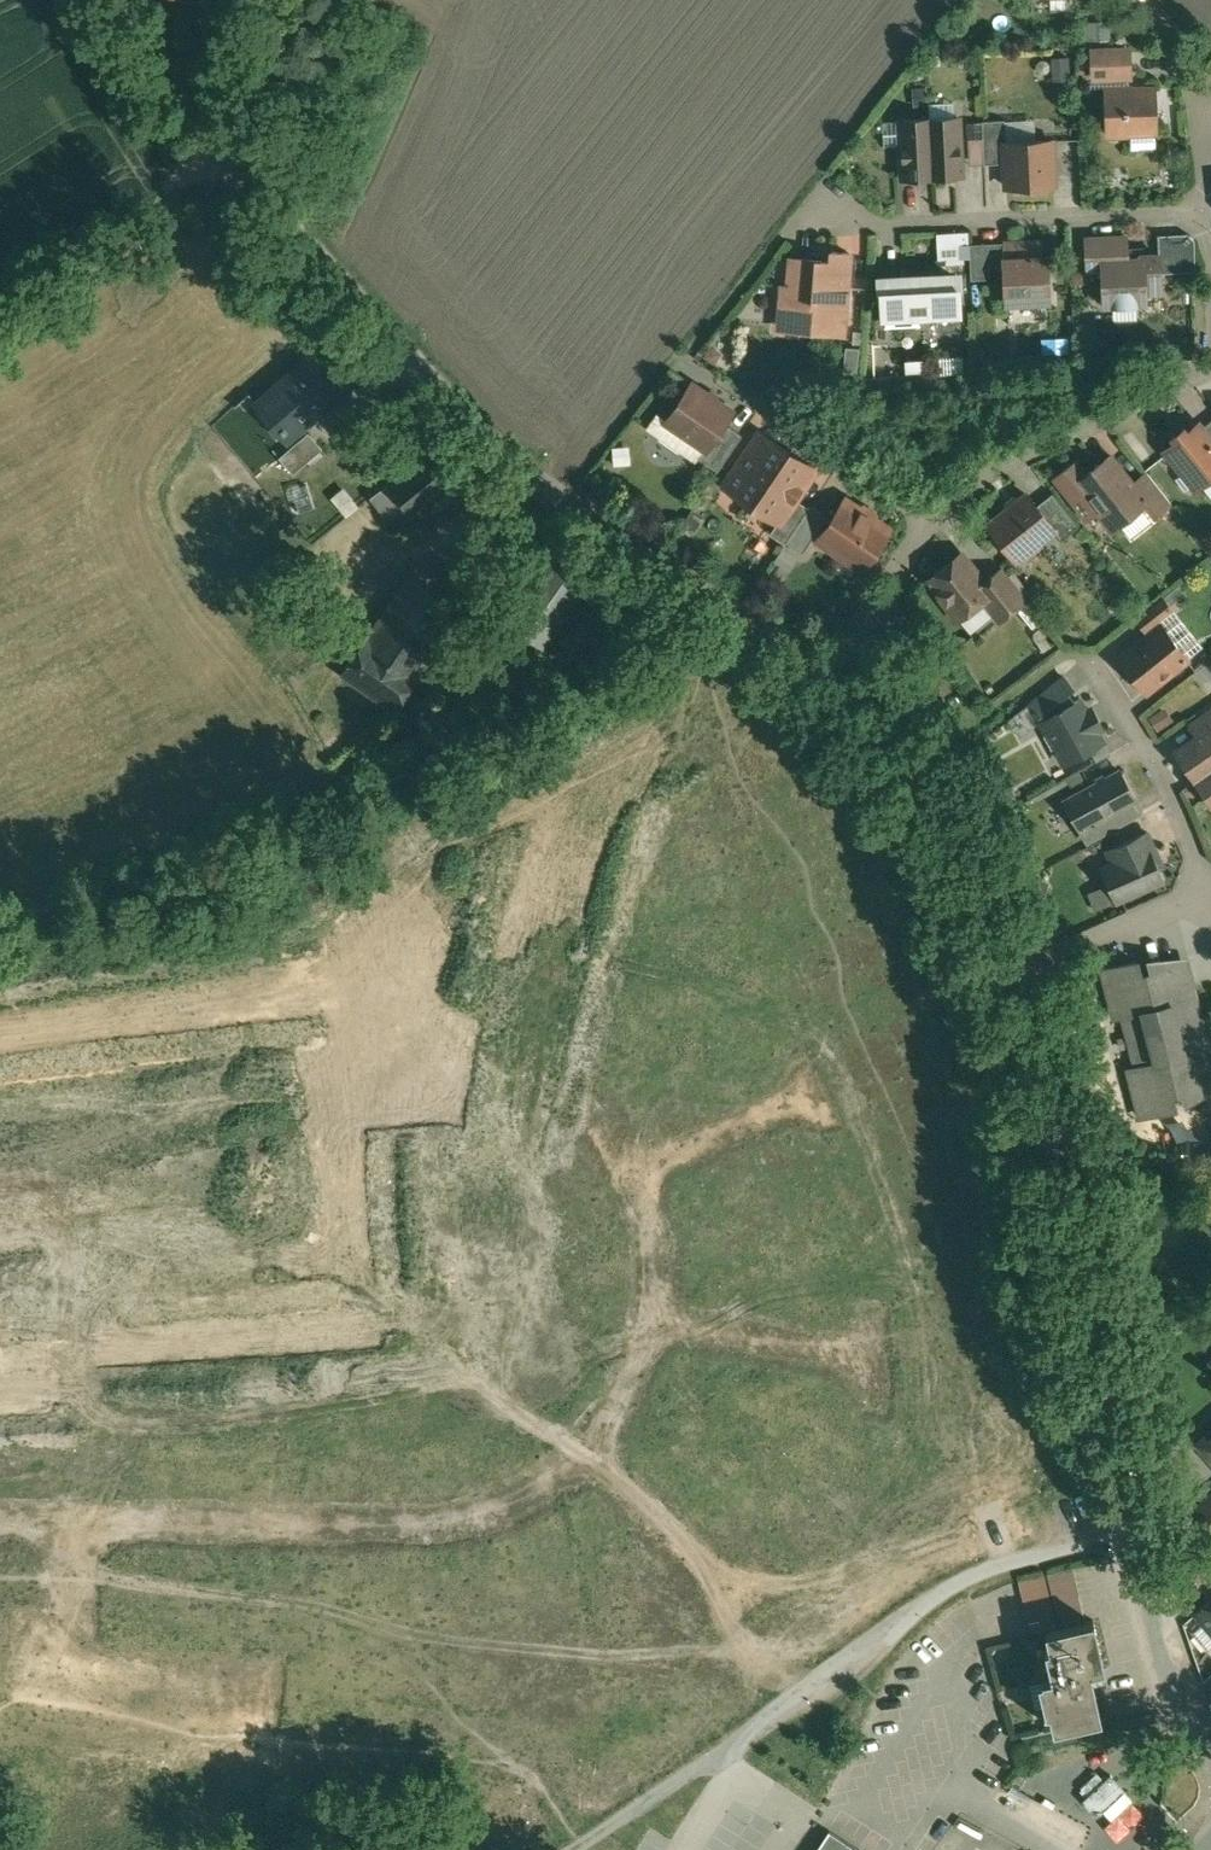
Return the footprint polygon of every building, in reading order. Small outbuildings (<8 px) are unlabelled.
[(1130,49),(1094,50),(1095,77),(1131,76),(1130,49)] [(1073,78),(1072,56),(1056,58),(1057,79),(1073,78)] [(1134,89),(1131,86),(1108,87),(1109,132),(1113,136),(1127,135),(1131,131),(1156,131),(1155,89),(1134,89)] [(959,117),(930,118),(933,175),(962,174),(959,117)] [(930,118),(902,120),(905,177),(933,175),(930,118)] [(1006,119),(983,120),(985,164),(1007,163),(1006,142),(1007,142),(1006,119)] [(1007,142),(1006,142),(1007,163),(1008,186),(1055,184),(1052,140),(1007,142)] [(1186,233),(1159,235),(1160,254),(1161,272),(1196,271),(1196,242),(1196,240),(1195,237),(1193,236),(1192,235),(1189,233),(1186,233)] [(1127,236),(1086,238),(1088,270),(1103,269),(1104,304),(1147,302),(1147,293),(1162,292),(1161,272),(1160,254),(1144,255),(1144,249),(1128,250),(1127,236)] [(1031,240),(1004,242),(1005,265),(1006,302),(1050,299),(1048,256),(1032,256),(1031,240)] [(1004,242),(970,243),(971,255),(972,279),(989,278),(989,266),(1005,265),(1004,242)] [(970,244),(960,245),(961,255),(971,255),(970,244)] [(832,261),(792,257),(790,286),(784,286),(781,313),(813,315),(812,330),(844,333),(851,252),(833,251),(832,261)] [(958,277),(883,281),(884,312),(959,308),(958,277)] [(859,348),(848,347),(846,369),(857,370),(859,348)] [(341,402),(312,368),(272,403),(286,420),(279,425),(285,433),(283,434),(287,439),(289,437),(292,441),(289,444),(290,446),(341,402)] [(668,420),(701,443),(707,446),(708,447),(725,422),(732,411),(692,384),(668,420)] [(701,443),(668,420),(658,412),(647,428),(691,457),(701,443)] [(1202,428),(1210,439),(1210,421),(1202,428)] [(725,422),(708,447),(707,446),(699,457),(719,470),(743,434),(725,422)] [(1199,424),(1167,449),(1184,472),(1177,478),(1186,490),(1194,484),(1197,487),(1210,476),(1210,439),(1202,428),(1199,424)] [(816,468),(762,431),(726,486),(779,521),(780,522),(796,498),(816,468)] [(312,439),(283,464),(298,481),(327,456),(312,439)] [(447,446),(388,492),(376,501),(399,530),(416,523),(472,478),(447,446)] [(1082,478),(1077,482),(1099,510),(1113,528),(1147,502),(1148,501),(1134,484),(1111,455),(1082,478)] [(1072,464),(1054,478),(1087,519),(1099,510),(1077,482),(1082,478),(1072,464)] [(1172,503),(1148,473),(1134,484),(1148,501),(1147,502),(1157,515),(1172,503)] [(1079,525),(1053,492),(1037,505),(1055,528),(1054,529),(1062,539),(1079,525)] [(1027,494),(989,524),(1017,559),(1024,553),(1031,554),(1038,548),(1039,541),(1054,529),(1055,528),(1037,505),(1027,494)] [(796,498),(780,522),(779,521),(771,533),(786,543),(787,541),(810,507),(796,498)] [(889,528),(847,499),(820,539),(862,567),(866,562),(872,561),(879,551),(877,545),(889,528)] [(810,507),(787,541),(803,552),(827,516),(811,505),(810,507)] [(962,553),(929,579),(959,618),(983,599),(992,591),(985,581),(962,553)] [(598,582),(561,555),(509,626),(546,653),(598,582)] [(1002,568),(985,581),(992,591),(983,599),(1000,620),(1026,599),(1002,568)] [(414,583),(346,680),(394,714),(462,617),(414,583)] [(1164,597),(1136,619),(1149,636),(1163,626),(1160,622),(1175,610),(1164,597)] [(1149,636),(1121,659),(1146,691),(1188,658),(1163,626),(1149,636)] [(1064,676),(1030,703),(1040,715),(1069,693),(1074,688),(1064,676)] [(1076,702),(1069,693),(1041,714),(1045,719),(1042,721),(1049,733),(1045,736),(1055,753),(1059,751),(1065,763),(1103,742),(1097,731),(1103,727),(1092,707),(1086,711),(1080,700),(1076,702)] [(1197,720),(1205,731),(1210,727),(1210,710),(1197,720)] [(1177,751),(1197,779),(1210,769),(1210,727),(1205,731),(1177,751)] [(1197,779),(1210,799),(1210,769),(1197,779)] [(1120,770),(1065,800),(1081,829),(1132,801),(1136,799),(1120,770)] [(1132,801),(1094,822),(1100,833),(1138,813),(1132,801)] [(1148,832),(1108,849),(1114,863),(1103,868),(1110,884),(1105,886),(1113,902),(1164,880),(1150,848),(1155,847),(1148,832)] [(1152,968),(1150,972),(1152,977),(1145,979),(1140,963),(1137,961),(1103,970),(1115,1015),(1119,1017),(1132,1013),(1133,1018),(1128,1020),(1126,1024),(1135,1058),(1139,1061),(1144,1059),(1145,1065),(1132,1068),(1130,1072),(1141,1117),(1175,1108),(1177,1104),(1173,1088),(1180,1086),(1182,1092),(1185,1094),(1210,1087),(1210,1073),(1206,1055),(1208,1055),(1210,1051),(1195,993),(1191,991),(1190,991),(1182,963),(1179,961),(1152,968)] [(1201,1443),(1210,1455),(1210,1434),(1201,1443)] [(1191,1514),(1210,1536),(1210,1496),(1191,1514)] [(1184,1567),(1192,1576),(1210,1560),(1210,1559),(1204,1550),(1184,1567)] [(1192,1576),(1200,1586),(1210,1577),(1210,1560),(1192,1576)] [(1074,1567),(1048,1573),(1061,1627),(1086,1621),(1074,1567)] [(1045,1574),(1019,1580),(1031,1632),(1057,1626),(1045,1574)] [(1200,1586),(1209,1596),(1210,1594),(1210,1577),(1200,1586)] [(1197,1611),(1210,1627),(1210,1600),(1197,1611)] [(1061,1627),(1046,1630),(1052,1655),(1054,1654),(1059,1675),(1043,1679),(1043,1681),(1046,1680),(1051,1704),(1049,1704),(1054,1728),(1102,1717),(1091,1670),(1105,1667),(1094,1619),(1061,1627)] [(1111,1775),(1084,1800),(1093,1809),(1103,1809),(1112,1819),(1133,1799),(1124,1790),(1124,1789),(1111,1775)] [(321,1826),(316,1824),(311,1826),(306,1842),(320,1846),(324,1831),(321,1826)] [(829,1831),(817,1849),(859,1849),(829,1831)]
